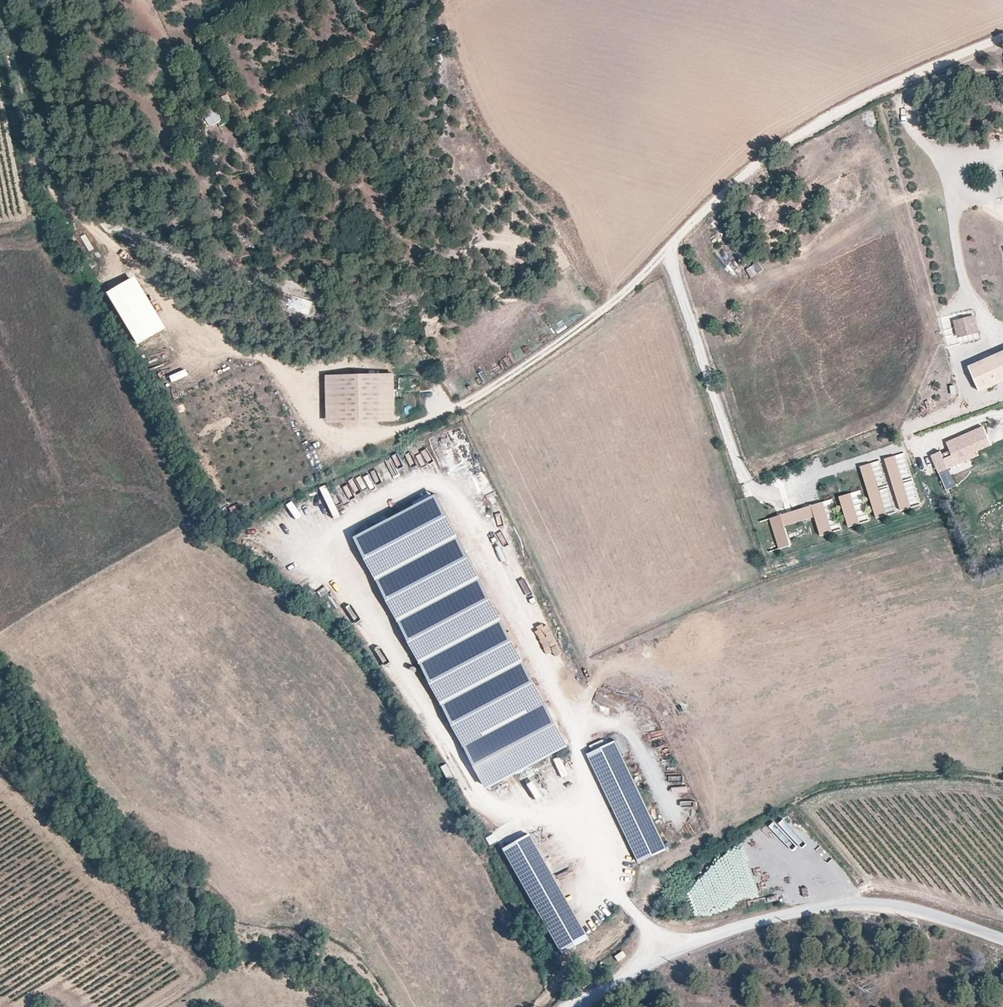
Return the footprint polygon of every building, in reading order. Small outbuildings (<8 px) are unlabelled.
[(209,127),(222,120),(216,107),(203,113),(209,127)] [(759,261),(745,269),(751,278),(764,270),(759,261)] [(978,331),(974,317),(955,322),(958,336),(978,331)] [(1002,382),(1002,352),(969,367),(980,392),(1002,382)] [(381,421),(380,390),(395,390),(395,374),(327,376),(328,422),(381,421)] [(398,378),(399,389),(407,388),(406,377),(398,378)] [(396,421),(395,390),(380,390),(381,421),(396,421)] [(896,454),(885,458),(902,510),(913,506),(896,454)] [(887,515),(871,463),(860,467),(877,518),(887,515)] [(360,485),(374,482),(371,472),(357,475),(360,485)] [(850,493),(840,497),(850,528),(861,524),(850,493)] [(570,746),(437,495),(355,538),(466,747),(486,736),(509,778),(570,746)] [(316,497),(309,499),(314,516),(320,514),(316,497)] [(832,532),(823,502),(770,518),(779,549),(791,545),(785,526),(815,517),(821,536),(832,532)] [(232,515),(244,511),(241,504),(229,508),(232,515)] [(327,562),(333,539),(325,537),(320,560),(327,562)] [(335,584),(342,604),(348,602),(340,582),(335,584)] [(322,589),(317,597),(326,603),(331,595),(322,589)] [(509,778),(486,736),(466,747),(488,789),(509,778)] [(667,850),(616,741),(588,754),(640,863),(667,850)] [(561,761),(554,764),(562,780),(568,777),(561,761)] [(441,768),(447,781),(452,779),(446,766),(441,768)] [(531,795),(537,793),(530,776),(524,779),(531,795)] [(489,846),(497,842),(494,835),(486,838),(489,846)] [(588,940),(529,835),(502,850),(561,955),(588,940)] [(736,843),(731,848),(742,858),(747,853),(736,843)] [(718,876),(730,858),(720,852),(708,870),(718,876)] [(704,877),(691,881),(695,893),(707,889),(704,877)] [(625,956),(622,951),(615,956),(618,961),(625,956)]
